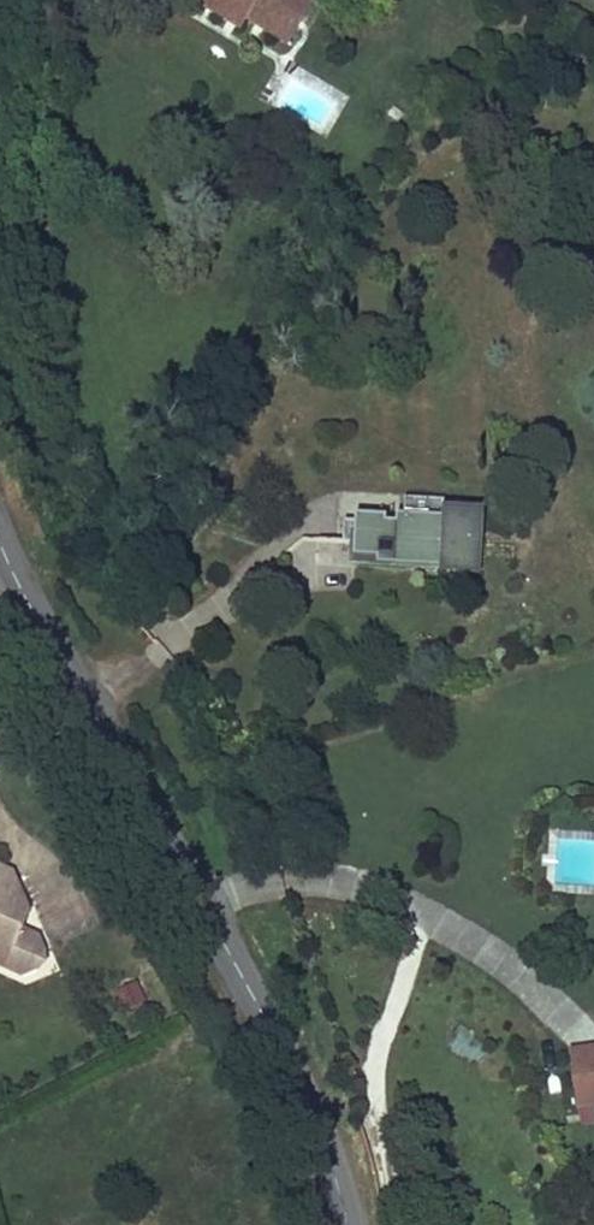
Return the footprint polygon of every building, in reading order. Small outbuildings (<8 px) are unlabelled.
[(181,13),(221,35),(226,26),(267,49),(293,2),(290,0),(188,0),(181,13)] [(464,552),(466,502),(431,500),(431,490),(391,488),(390,514),(331,512),(331,533),(342,533),(342,548),(365,548),(365,555),(430,557),(430,551),(464,552)] [(464,563),(464,552),(430,551),(430,557),(430,562),(464,563)] [(0,872),(0,899),(7,895),(25,902),(20,880),(0,872)] [(20,974),(37,969),(44,953),(38,938),(25,934),(31,923),(25,902),(7,895),(0,899),(0,966),(20,974)] [(137,984),(116,996),(127,1015),(148,1003),(137,984)] [(593,1103),(593,1046),(559,1052),(569,1107),(593,1103)]
